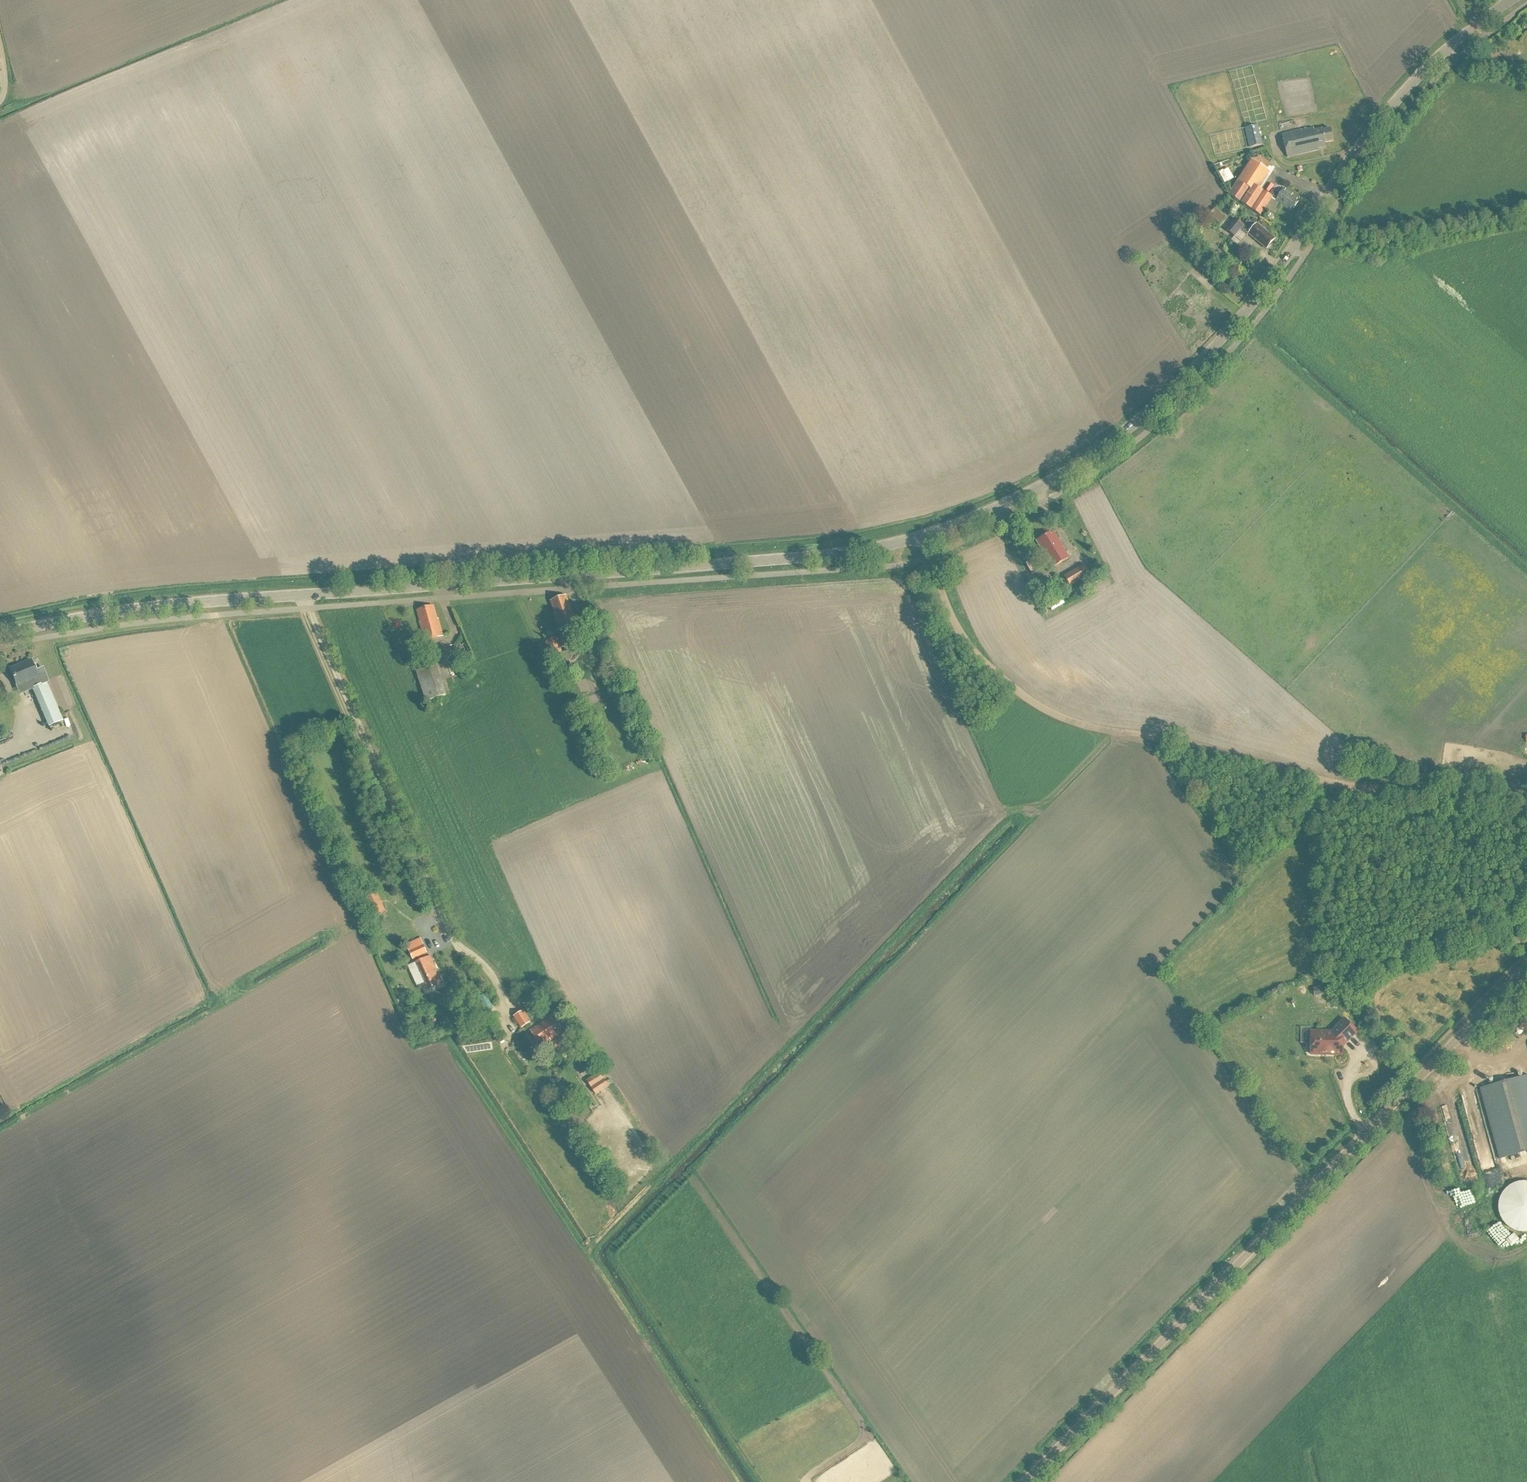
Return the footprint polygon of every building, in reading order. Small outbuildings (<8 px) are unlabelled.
[(1258,126),(1245,129),(1250,148),(1263,145),(1258,126)] [(1316,152),(1315,148),(1322,146),(1322,145),(1331,143),(1328,131),(1319,133),(1319,131),(1311,133),(1310,130),(1304,131),(1304,130),(1280,136),(1286,159),(1316,152)] [(1293,211),(1298,204),(1295,203),(1297,200),(1292,196),(1293,195),(1286,190),(1285,192),(1283,191),(1278,197),(1272,193),(1269,198),(1258,191),(1269,174),(1267,172),(1270,167),(1260,160),(1252,162),(1246,170),(1234,188),(1229,196),(1260,218),(1272,200),(1289,212),(1290,210),(1293,211)] [(1229,168),(1220,172),(1225,183),(1234,179),(1229,168)] [(1225,219),(1215,210),(1209,216),(1219,225),(1225,219)] [(1255,224),(1255,225),(1249,220),(1244,226),(1235,219),(1226,231),(1235,238),(1241,232),(1247,237),(1248,235),(1266,249),(1274,240),(1255,224)] [(1052,569),(1068,559),(1059,543),(1058,543),(1053,535),(1050,537),(1048,534),(1036,542),(1052,569)] [(1083,566),(1065,578),(1071,589),(1090,578),(1083,566)] [(558,631),(577,624),(573,614),(571,615),(565,597),(549,603),(554,615),(553,615),(558,631)] [(1065,606),(1061,598),(1048,605),(1052,612),(1065,606)] [(425,643),(443,638),(439,619),(437,621),(433,607),(418,611),(421,623),(420,623),(425,643)] [(558,638),(545,643),(550,658),(557,656),(559,663),(572,659),(569,651),(562,653),(558,638)] [(37,676),(31,660),(21,664),(22,665),(18,667),(17,666),(9,669),(16,685),(30,679),(34,688),(46,683),(46,684),(49,683),(45,673),(37,676)] [(446,697),(436,662),(415,668),(426,704),(446,697)] [(610,668),(602,671),(604,677),(612,674),(610,668)] [(44,685),(33,689),(44,718),(56,713),(44,685)] [(610,697),(617,694),(614,688),(607,691),(610,697)] [(612,766),(618,763),(614,755),(608,758),(612,766)] [(370,895),(365,898),(373,917),(379,915),(370,895)] [(409,951),(413,960),(427,953),(423,945),(409,951)] [(428,987),(429,990),(443,984),(431,957),(414,964),(425,988),(428,987)] [(1313,989),(1314,996),(1326,994),(1324,987),(1313,989)] [(513,1017),(521,1029),(530,1022),(522,1011),(513,1017)] [(540,1048),(564,1033),(556,1021),(554,1022),(552,1018),(530,1032),(540,1048)] [(1342,1046),(1356,1032),(1344,1020),(1335,1029),(1337,1030),(1334,1033),(1310,1032),(1310,1041),(1307,1044),(1307,1050),(1310,1053),(1310,1055),(1342,1055),(1342,1046)] [(600,1073),(587,1081),(596,1095),(609,1087),(600,1073)] [(1526,1151),(1526,1076),(1480,1089),(1499,1159),(1526,1151)] [(1524,1183),(1520,1183),(1517,1184),(1514,1185),(1511,1187),(1508,1189),(1505,1191),(1503,1194),(1501,1197),(1500,1200),(1499,1204),(1499,1207),(1499,1210),(1499,1214),(1500,1217),(1502,1220),(1504,1223),(1506,1226),(1509,1228),(1511,1230),(1515,1232),(1518,1233),(1521,1233),(1525,1234),(1526,1233),(1526,1183),(1524,1183)]
